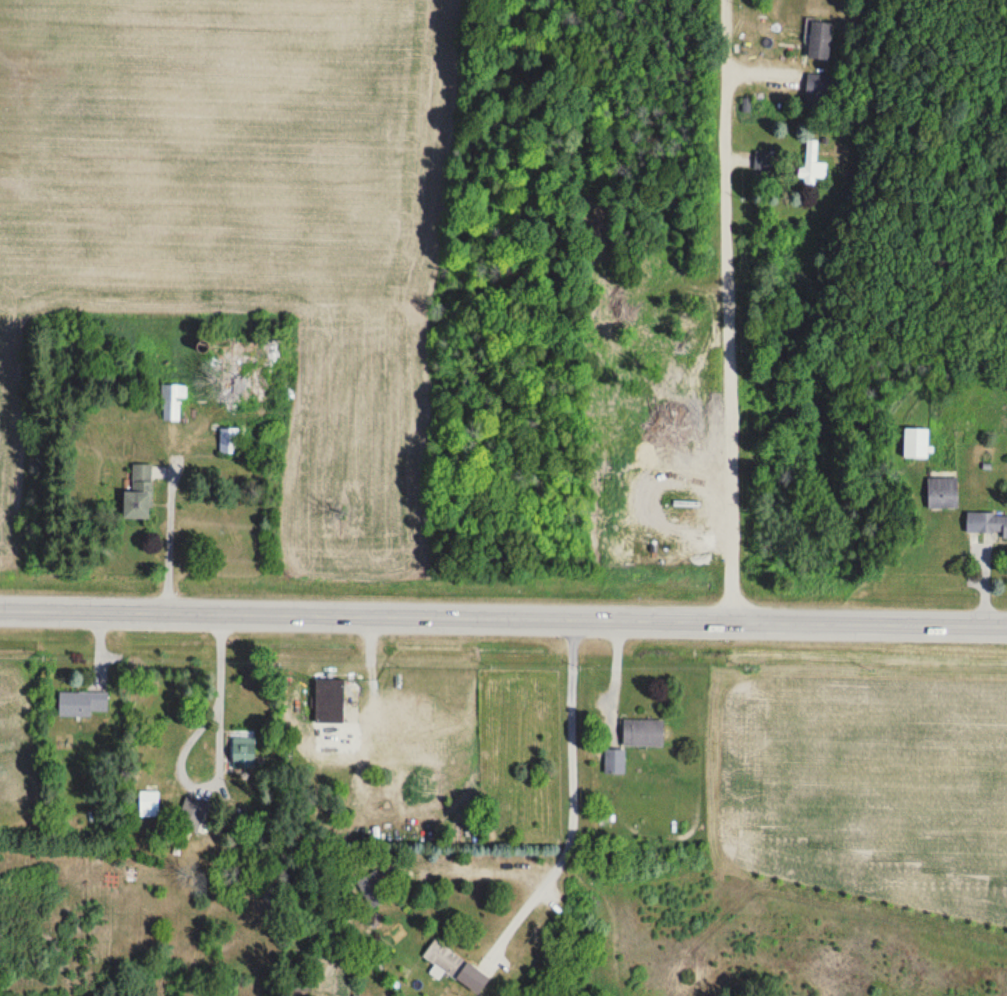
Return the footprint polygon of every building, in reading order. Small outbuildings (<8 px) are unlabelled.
[(833,24),(812,22),(808,61),(829,63),(833,24)] [(832,76),(808,74),(806,94),(830,96),(832,76)] [(817,163),(818,141),(807,141),(805,187),(815,187),(815,179),(826,179),(827,163),(817,163)] [(244,406),(245,371),(275,371),(275,360),(284,361),(284,342),(222,341),(221,406),(244,406)] [(187,386),(162,386),(162,422),(181,422),(181,400),(187,400),(187,386)] [(220,454),(239,454),(239,429),(220,429),(220,454)] [(929,459),(929,429),(905,429),(905,459),(929,459)] [(124,519),(151,519),(151,464),(132,464),(132,491),(124,491),(124,519)] [(958,510),(958,479),(928,479),(928,510),(958,510)] [(1002,534),(1002,539),(1006,539),(1006,515),(967,515),(967,533),(1002,534)] [(343,723),(343,679),(316,679),(316,723),(343,723)] [(107,716),(107,691),(59,691),(59,716),(107,716)] [(623,746),(664,746),(664,719),(623,719),(623,746)] [(233,738),(233,763),(255,763),(255,738),(233,738)] [(626,749),(605,749),(605,774),(626,774),(626,749)] [(199,833),(206,805),(184,799),(177,827),(199,833)] [(159,826),(159,800),(141,800),(141,826),(159,826)] [(356,883),(373,911),(390,901),(373,872),(356,883)] [(457,981),(469,963),(434,940),(423,958),(457,981)]
